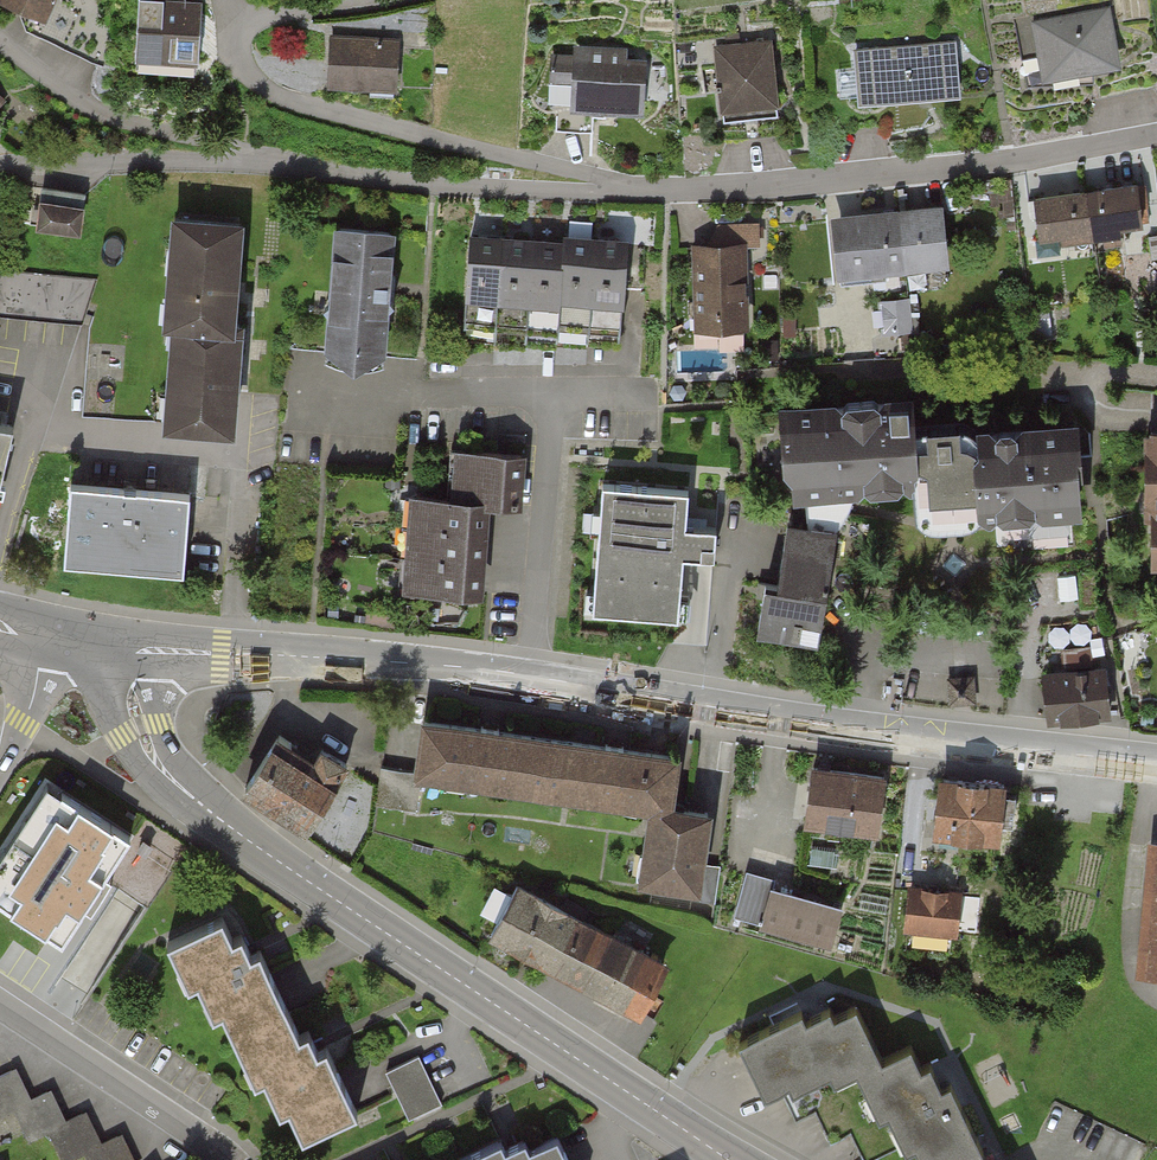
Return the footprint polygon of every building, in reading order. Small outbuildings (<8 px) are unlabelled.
[(41,21),(53,0),(1,0),(41,21)] [(201,4),(158,0),(145,0),(140,61),(195,67),(201,4)] [(1029,18),(1039,78),(1120,64),(1109,4),(1029,18)] [(330,87),(394,92),(398,45),(334,40),(330,87)] [(851,45),(853,102),(957,97),(954,41),(851,45)] [(720,116),(771,114),(769,42),(717,44),(720,116)] [(567,107),(636,111),(638,56),(551,51),(549,83),(568,84),(567,107)] [(1031,196),(1036,240),(1140,228),(1135,184),(1031,196)] [(36,196),(32,226),(74,231),(78,201),(36,196)] [(827,213),(832,275),(942,267),(937,205),(827,213)] [(173,320),(226,325),(236,222),(174,216),(164,319),(173,320)] [(389,232),(327,227),(317,356),(379,361),(389,232)] [(461,234),(457,296),(553,303),(554,297),(557,241),(461,234)] [(557,241),(554,297),(619,301),(623,239),(558,235),(557,241)] [(745,245),(689,245),(690,329),(745,328),(745,245)] [(82,270),(0,264),(0,312),(79,317),(82,270)] [(917,295),(884,297),(886,331),(919,329),(917,295)] [(163,422),(229,429),(239,326),(226,325),(173,320),(163,422)] [(784,405),(789,495),(907,488),(908,502),(973,498),(974,518),(1077,512),(1072,422),(904,432),(902,398),(784,405)] [(9,429),(0,427),(0,473),(9,429)] [(1145,564),(1156,564),(1156,433),(1144,433),(1145,564)] [(444,499),(407,496),(398,592),(476,599),(485,502),(517,505),(521,460),(448,453),(444,499)] [(67,563),(182,573),(189,498),(74,488),(67,563)] [(686,494),(601,488),(592,612),(676,618),(681,553),(714,555),(716,528),(683,526),(686,494)] [(816,649),(833,538),(785,531),(767,641),(816,649)] [(1044,672),(1048,720),(1109,716),(1106,668),(1044,672)] [(673,758),(414,720),(407,773),(644,808),(633,881),(695,890),(706,815),(665,809),(673,758)] [(246,794),(305,828),(343,764),(319,750),(307,771),(272,750),(246,794)] [(809,768),(800,826),(871,837),(881,779),(809,768)] [(130,828),(47,774),(0,845),(0,891),(62,932),(130,828)] [(936,780),(929,835),(994,844),(1001,788),(936,780)] [(1150,847),(1139,976),(1156,978),(1156,848),(1150,847)] [(826,949),(838,909),(766,888),(768,881),(747,875),(733,922),(826,949)] [(515,888),(487,937),(631,1017),(658,968),(515,888)] [(909,888),(904,933),(956,938),(961,893),(909,888)] [(303,1125),(358,1100),(328,1034),(317,1039),(308,1018),(300,1022),(260,936),(251,940),(243,921),(233,925),(223,904),(165,930),(187,979),(198,974),(212,1005),(223,1000),(256,1071),(265,1067),(280,1101),(290,1097),(303,1125)] [(950,1088),(942,1093),(930,1070),(921,1075),(909,1053),(882,1066),(854,1011),(834,1022),(829,1012),(806,1024),(801,1015),(739,1047),(765,1097),(787,1086),(792,1096),(831,1076),(835,1084),(856,1073),(882,1123),(890,1118),(909,1156),(917,1152),(921,1159),(987,1159),(950,1088)] [(443,1103),(419,1053),(385,1069),(409,1118),(443,1103)] [(0,1073),(0,1114),(14,1108),(29,1140),(50,1130),(64,1159),(69,1159),(84,1153),(88,1159),(138,1159),(123,1129),(103,1138),(87,1105),(67,1115),(52,1083),(31,1093),(17,1065),(0,1073)] [(559,1139),(530,1152),(526,1143),(505,1152),(501,1143),(462,1159),(569,1159),(559,1139)]
